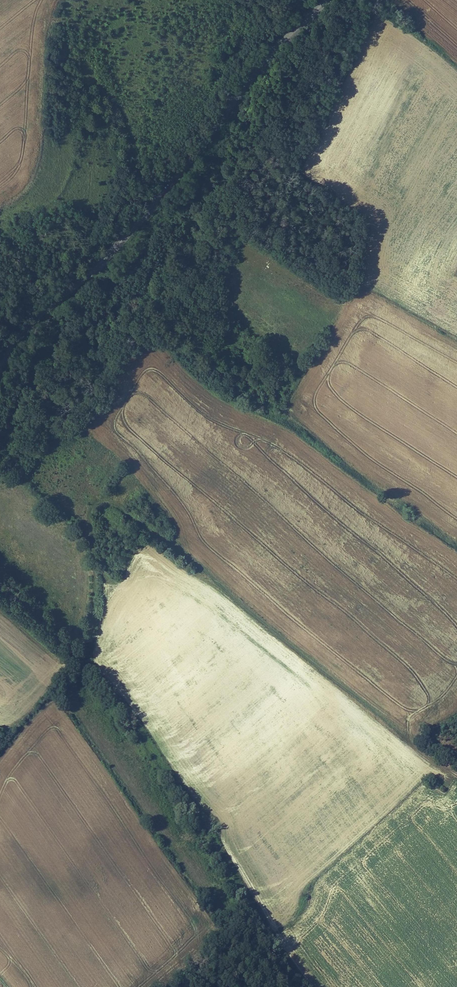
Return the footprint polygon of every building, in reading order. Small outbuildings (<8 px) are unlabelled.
[(17,289),(5,284),(3,290),(14,295),(17,289)] [(135,527),(131,525),(125,534),(129,537),(135,527)]
